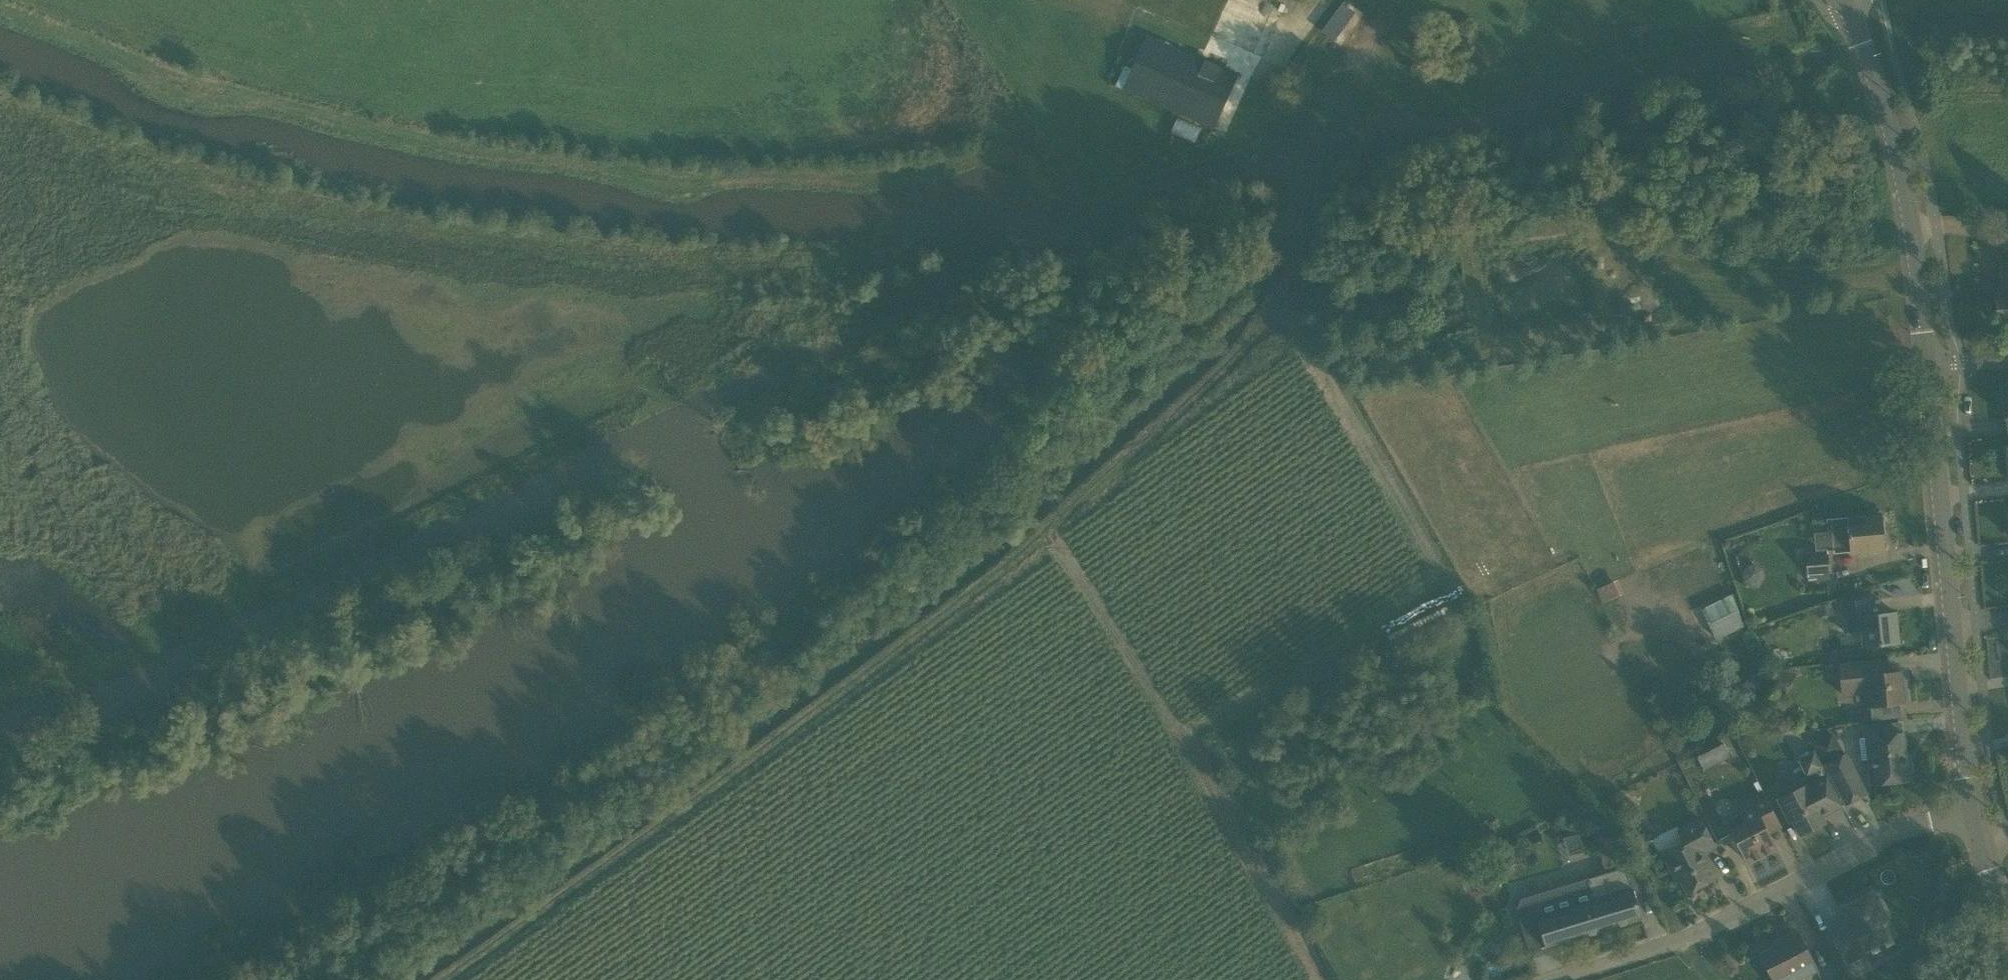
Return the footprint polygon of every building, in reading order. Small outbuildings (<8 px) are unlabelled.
[(1178,39),(1174,48),(1147,36),(1132,70),(1123,66),(1115,84),(1124,88),(1213,127),(1237,75),(1204,61),(1207,52),(1178,39)] [(1995,294),(1997,322),(2007,322),(2007,293),(1995,294)] [(1626,304),(1619,306),(1620,315),(1628,314),(1626,304)] [(2001,409),(2005,409),(2006,417),(2007,417),(2007,385),(2003,386),(2004,394),(2000,394),(2001,409)] [(1865,515),(1831,518),(1827,518),(1828,530),(1814,532),(1815,549),(1834,548),(1850,546),(1850,552),(1868,551),(1868,548),(1885,547),(1882,517),(1866,519),(1865,515)] [(1829,554),(1806,556),(1807,574),(1808,581),(1813,580),(1831,579),(1831,572),(1829,554)] [(1739,627),(1724,597),(1702,609),(1717,638),(1739,627)] [(1898,642),(1895,610),(1869,612),(1867,598),(1842,600),(1845,630),(1862,628),(1864,645),(1898,642)] [(1872,720),(1876,719),(1901,717),(1900,702),(1904,702),(1901,671),(1889,672),(1888,658),(1840,662),(1843,694),(1869,692),(1872,720)] [(1767,683),(1769,662),(1753,660),(1751,681),(1767,683)] [(1868,758),(1871,783),(1912,779),(1909,753),(1905,753),(1903,733),(1860,737),(1862,758),(1868,758)] [(1843,805),(1827,775),(1815,750),(1798,759),(1806,774),(1806,784),(1778,799),(1790,821),(1793,820),(1801,834),(1825,822),(1822,816),(1843,805)] [(1846,803),(1866,793),(1846,754),(1826,764),(1846,803)] [(1748,861),(1776,847),(1768,832),(1781,825),(1765,793),(1738,806),(1747,823),(1732,830),(1748,861)] [(1704,850),(1715,844),(1702,819),(1678,830),(1684,840),(1662,851),(1677,881),(1681,879),(1687,892),(1714,879),(1708,866),(1712,864),(1704,850)] [(1599,840),(1605,866),(1627,860),(1621,835),(1611,837),(1599,840)] [(1590,888),(1534,905),(1547,946),(1602,930),(1603,931),(1604,931),(1604,930),(1613,927),(1613,928),(1615,927),(1614,926),(1641,918),(1629,876),(1625,864),(1586,876),(1590,888)] [(1866,949),(1896,934),(1874,891),(1843,907),(1849,920),(1830,930),(1847,963),(1867,952),(1866,949)] [(1760,953),(1774,979),(1805,979),(1803,977),(1817,969),(1797,930),(1783,938),(1784,941),(1760,953)] [(1842,963),(1834,967),(1841,979),(1848,976),(1842,963)]
